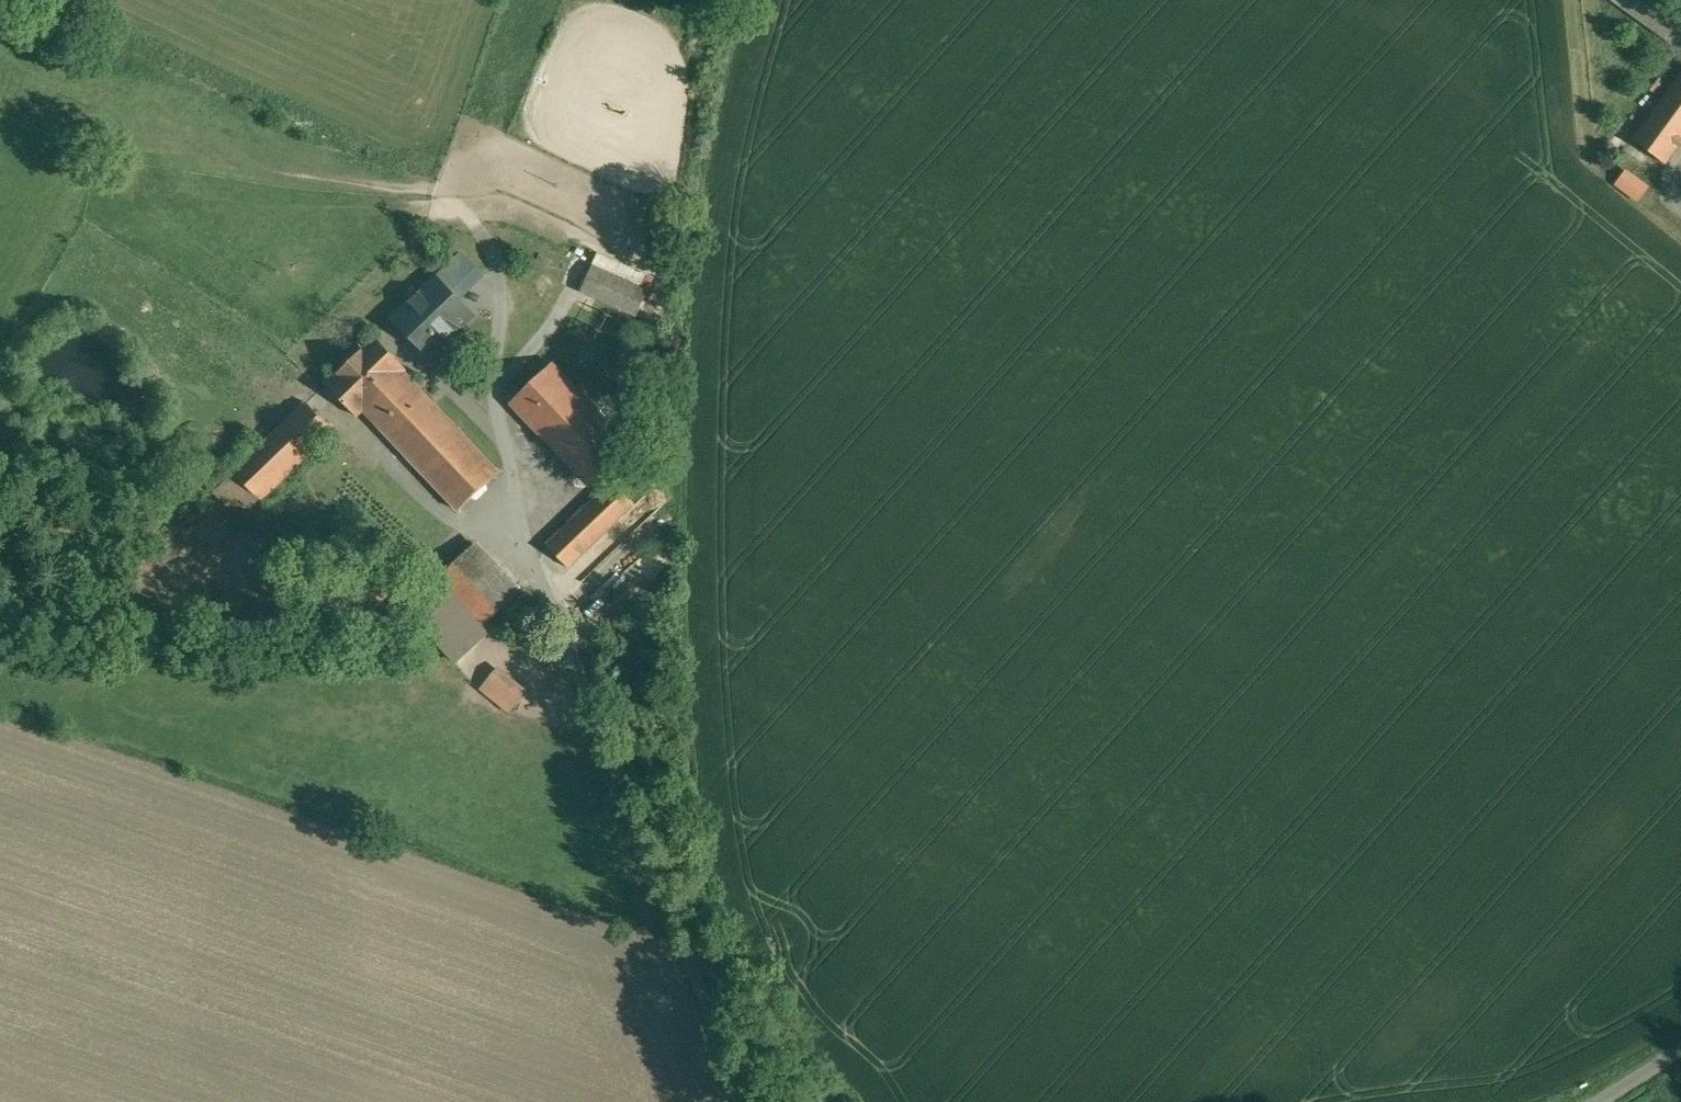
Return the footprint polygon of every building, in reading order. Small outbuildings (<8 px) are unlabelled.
[(1665,163),(1680,142),(1680,79),(1635,141),(1665,163)] [(646,290),(593,267),(582,290),(635,313),(646,290)] [(437,278),(395,318),(431,355),(473,315),(437,278)] [(376,338),(327,384),(358,416),(364,410),(379,426),(420,388),(405,372),(407,370),(376,338)] [(631,446),(554,365),(514,403),(591,484),(631,446)] [(500,472),(420,388),(379,426),(459,510),(500,472)] [(308,402),(215,491),(228,505),(252,508),(334,429),(308,402)] [(615,482),(548,546),(570,568),(636,504),(615,482)] [(475,544),(439,577),(484,625),(520,592),(475,544)] [(484,687),(513,714),(533,692),(505,665),(484,687)]
